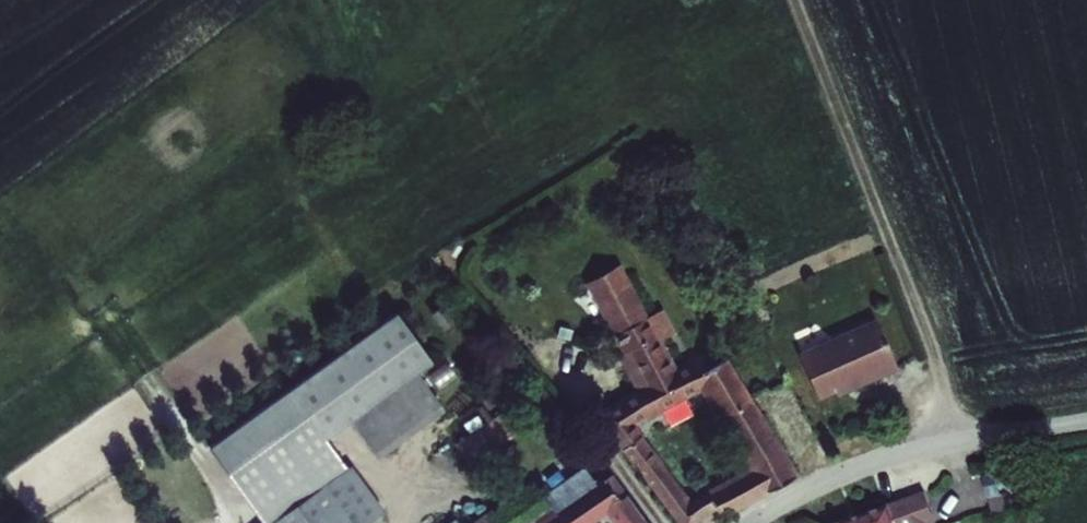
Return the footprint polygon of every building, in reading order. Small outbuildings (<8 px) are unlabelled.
[(673,369),(616,264),(586,279),(623,350),(618,353),(638,393),(601,420),(679,522),(687,522),(695,519),(717,508),(720,515),(796,477),(794,472),(724,345),(673,369)] [(433,369),(398,320),(211,454),(260,522),(282,522),(325,492),(350,474),(328,445),(353,428),(419,379),(433,369)] [(917,380),(893,334),(818,372),(838,413),(875,395),(878,400),(917,380)] [(353,428),(379,465),(446,416),(419,379),(353,428)] [(325,492),(348,522),(378,522),(382,519),(350,474),(325,492)] [(631,505),(620,481),(602,493),(591,477),(548,505),(540,493),(497,522),(643,522),(631,505)] [(1031,482),(994,490),(999,511),(1035,503),(1031,482)] [(325,492),(282,522),(348,522),(325,492)] [(881,522),(941,522),(934,504),(881,522)]
